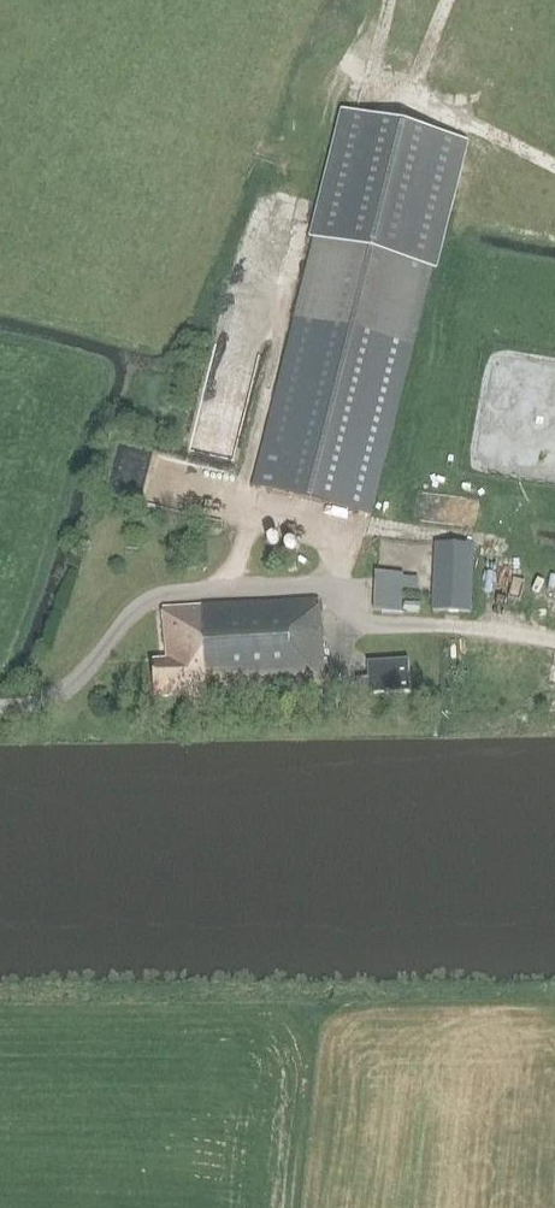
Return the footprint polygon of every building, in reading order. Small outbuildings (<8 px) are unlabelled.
[(345,114),(253,487),(371,516),(464,143),(345,114)] [(240,461),(255,397),(207,385),(192,449),(240,461)] [(471,613),(473,546),(433,544),(431,612),(471,613)] [(373,611),(401,613),(402,590),(375,588),(373,611)] [(318,601),(162,609),(167,661),(153,662),(154,697),(188,696),(189,704),(323,697),(318,601)] [(410,693),(408,661),(367,663),(369,695),(410,693)]
